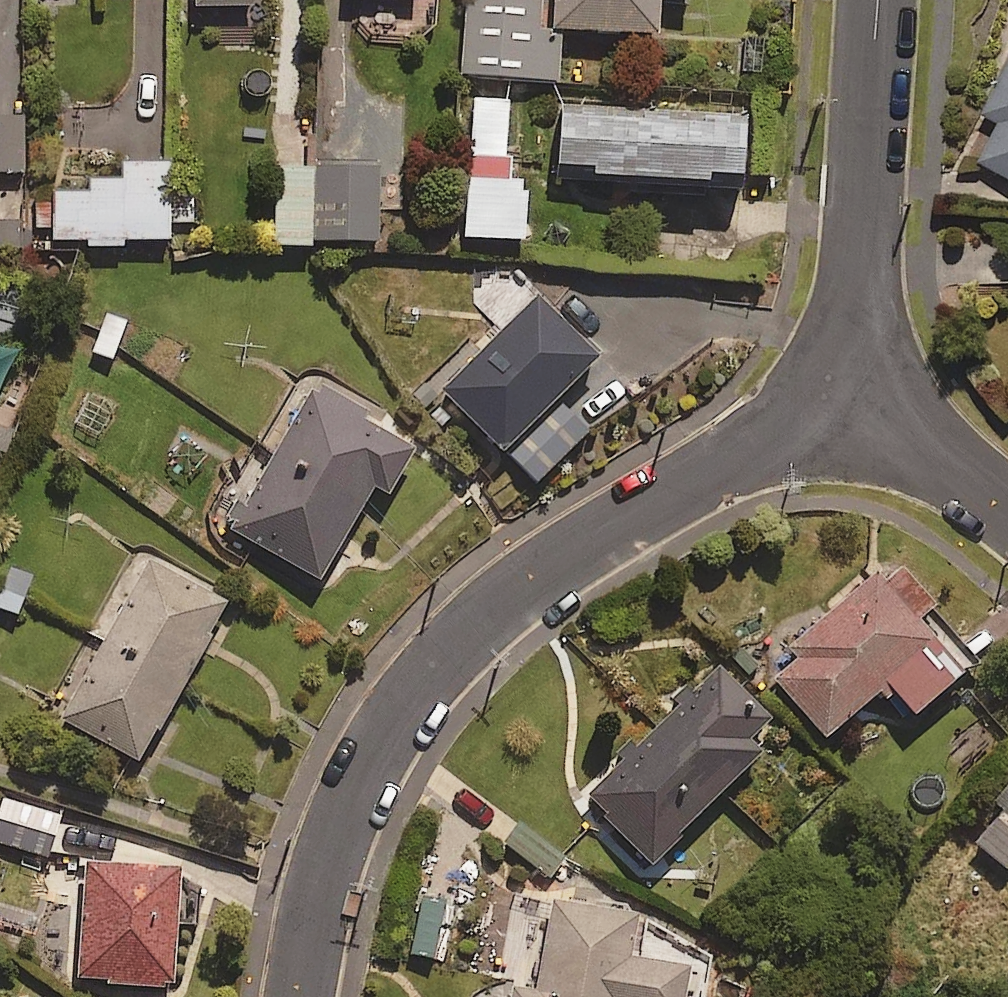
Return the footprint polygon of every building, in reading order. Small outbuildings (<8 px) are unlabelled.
[(197,13),(261,12),(261,0),(197,0),(197,13)] [(465,77),(561,85),(565,39),(542,37),(545,0),(471,0),(465,77)] [(557,34),(664,37),(665,0),(559,0),(557,34)] [(966,161),(1007,179),(1007,65),(966,161)] [(599,180),(720,188),(720,181),(749,183),(753,120),(568,107),(564,170),(599,173),(599,180)] [(511,115),(475,113),(468,241),(528,244),(532,170),(508,169),(511,115)] [(93,183),(93,196),(60,196),(61,245),(171,242),(169,165),(127,166),(127,182),(93,183)] [(382,171),(319,170),(319,244),(381,245),(382,171)] [(544,302),(444,394),(503,458),(603,366),(544,302)] [(420,454),(319,392),(235,532),(323,585),(379,492),(392,500),(420,454)] [(568,410),(516,461),(540,486),(592,435),(568,410)] [(232,609),(153,563),(99,662),(83,653),(49,713),(142,766),(232,609)] [(3,571),(0,581),(0,610),(21,617),(33,581),(3,571)] [(831,743),(882,699),(904,701),(921,721),(982,666),(944,624),(934,634),(925,624),(941,610),(907,572),(888,590),(878,578),(796,651),(800,656),(774,679),(831,743)] [(776,727),(720,672),(592,803),(658,868),(766,758),(755,748),(776,727)] [(994,804),(997,807),(965,844),(1002,876),(1007,870),(1007,788),(994,804)] [(0,799),(0,847),(52,866),(69,818),(2,794),(0,799)] [(521,826),(505,848),(552,880),(567,859),(521,826)] [(178,991),(182,929),(203,930),(205,900),(184,898),(186,875),(90,868),(82,984),(178,991)] [(717,977),(637,961),(645,920),(557,902),(539,994),(518,990),(517,996),(714,996),(717,977)]
